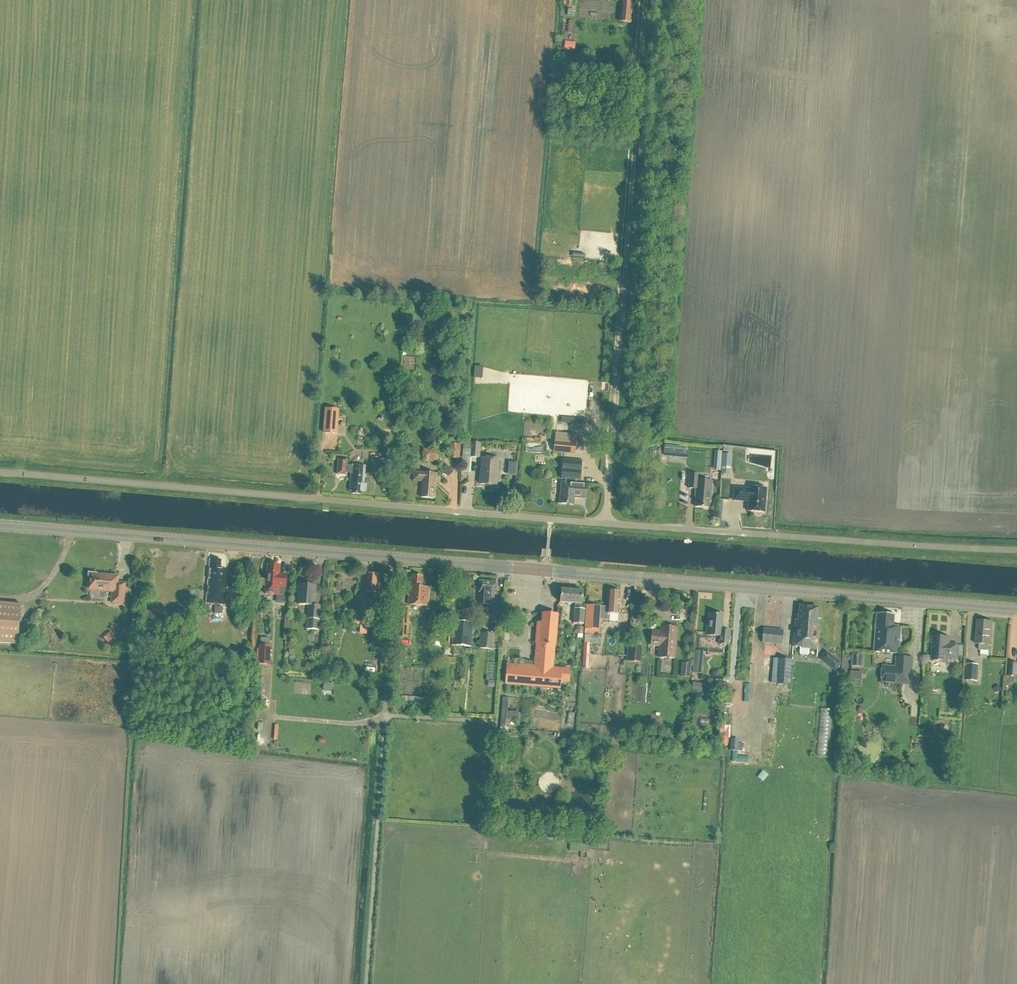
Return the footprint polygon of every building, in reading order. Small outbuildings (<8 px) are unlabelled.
[(563,5),(566,6),(566,10),(574,11),(574,6),(571,6),(572,0),(564,0),(563,5)] [(618,23),(630,24),(632,3),(620,2),(618,23)] [(614,3),(601,3),(601,25),(614,25),(614,3)] [(565,42),(564,50),(574,51),(575,43),(565,42)] [(334,367),(356,369),(356,361),(334,359),(334,367)] [(325,408),(323,433),(337,435),(339,409),(325,408)] [(555,433),(554,442),(554,452),(574,453),(575,435),(555,433)] [(462,456),(479,457),(480,444),(463,443),(462,456)] [(449,444),(448,458),(459,459),(460,445),(449,444)] [(681,449),(682,446),(670,445),(670,448),(664,448),(663,454),(686,456),(686,450),(681,449)] [(422,450),(421,462),(436,463),(437,451),(422,450)] [(421,455),(405,454),(404,464),(420,464),(421,455)] [(730,465),(731,455),(722,454),(722,465),(730,465)] [(329,476),(330,458),(320,458),(320,475),(329,476)] [(384,459),(379,459),(372,458),(371,473),(383,474),(384,459)] [(481,458),(479,485),(496,486),(498,460),(481,458)] [(705,458),(704,473),(712,473),(713,458),(705,458)] [(351,494),(360,495),(360,492),(366,492),(366,484),(364,484),(365,466),(353,465),(353,466),(347,465),(347,460),(337,459),(336,475),(346,475),(346,474),(350,474),(349,492),(351,492),(351,494)] [(580,485),(582,462),(563,460),(561,480),(570,481),(569,484),(561,483),(559,504),(573,505),(574,499),(586,499),(587,485),(580,485)] [(420,498),(433,499),(435,475),(414,473),(413,481),(422,482),(420,498)] [(694,507),(708,509),(709,501),(710,501),(712,482),(697,481),(698,475),(689,475),(688,489),(696,489),(694,507)] [(747,512),(764,513),(766,489),(749,488),(748,489),(733,488),(732,501),(748,502),(747,512)] [(221,561),(209,560),(208,569),(209,569),(206,604),(225,606),(228,571),(220,570),(221,561)] [(279,575),(280,566),(267,565),(266,579),(265,587),(264,595),(277,596),(277,595),(284,596),(285,588),(286,575),(279,575)] [(123,605),(125,584),(117,583),(117,577),(89,575),(88,590),(112,592),(111,604),(123,605)] [(378,576),(366,575),(365,592),(369,593),(368,599),(373,599),(372,609),(383,610),(384,594),(376,593),(378,576)] [(428,589),(421,588),(422,577),(412,576),(412,578),(409,578),(407,606),(427,607),(428,589)] [(359,601),(362,582),(353,581),(350,600),(359,601)] [(496,583),(479,582),(478,593),(480,594),(479,605),(493,606),(493,595),(495,595),(496,583)] [(317,631),(318,619),(319,606),(313,606),(315,587),(299,585),(299,586),(297,588),(296,593),(298,595),(297,605),(308,606),(306,630),(317,631)] [(582,592),(560,590),(559,603),(574,604),(573,610),(581,610),(582,592)] [(592,621),(584,620),(583,630),(584,630),(584,635),(598,635),(598,630),(599,630),(599,620),(609,620),(609,613),(618,614),(619,593),(607,592),(606,607),(593,606),(592,621)] [(475,612),(476,596),(459,594),(458,611),(475,612)] [(17,645),(20,605),(0,603),(0,644),(17,645)] [(585,604),(584,620),(592,621),(593,606),(593,605),(585,604)] [(817,609),(799,607),(798,620),(794,620),(792,646),(799,647),(799,653),(800,654),(807,655),(809,654),(809,648),(817,649),(820,620),(816,619),(817,609)] [(408,626),(409,609),(397,608),(396,619),(397,619),(396,637),(408,637),(409,626),(408,626)] [(581,610),(573,610),(572,624),(583,625),(584,610),(581,610)] [(894,615),(877,613),(874,652),(898,654),(900,628),(893,627),(894,615)] [(557,615),(543,614),(542,623),(537,623),(536,644),(537,644),(535,667),(507,664),(505,684),(560,688),(560,682),(568,682),(569,670),(552,668),(557,615)] [(722,616),(709,615),(708,622),(707,622),(706,635),(719,636),(718,643),(728,644),(729,631),(721,630),(722,616)] [(354,619),(354,627),(360,627),(359,635),(366,635),(367,620),(354,619)] [(471,647),(472,623),(453,622),(451,646),(471,647)] [(991,623),(977,622),(975,645),(979,645),(979,651),(989,652),(991,623)] [(659,631),(651,631),(650,631),(649,647),(658,648),(657,658),(675,660),(677,628),(659,627),(659,631)] [(761,642),(782,645),(783,630),(763,628),(761,642)] [(110,646),(117,639),(110,632),(103,638),(110,646)] [(485,679),(496,680),(498,646),(493,646),(494,635),(479,634),(478,650),(487,650),(485,679)] [(87,639),(92,649),(100,645),(96,635),(87,639)] [(964,647),(957,646),(949,645),(949,639),(933,638),(931,661),(948,663),(948,658),(956,659),(956,658),(963,658),(964,647)] [(258,665),(269,665),(269,657),(271,657),(272,652),(270,652),(270,646),(268,646),(269,639),(260,639),(260,646),(259,646),(258,665)] [(754,687),(769,689),(773,652),(766,652),(767,644),(746,642),(746,647),(759,648),(758,661),(757,661),(754,687)] [(453,650),(446,644),(440,650),(447,656),(453,650)] [(625,662),(640,663),(641,646),(627,645),(625,662)] [(405,657),(406,648),(394,647),(393,656),(405,657)] [(210,648),(210,659),(227,658),(226,648),(210,648)] [(691,673),(701,674),(703,652),(693,651),(691,673)] [(853,653),(852,667),(863,667),(864,654),(853,653)] [(881,683),(911,685),(913,658),(895,657),(895,667),(882,666),(881,683)] [(789,685),(791,660),(779,659),(777,684),(789,685)] [(1016,677),(1016,664),(1016,663),(1009,662),(1008,676),(1016,677)] [(679,678),(689,678),(690,664),(681,664),(679,678)] [(967,665),(965,681),(977,682),(979,666),(967,665)] [(851,672),(850,681),(861,681),(862,673),(851,672)] [(324,682),(323,691),(332,692),(333,683),(324,682)] [(693,682),(691,692),(702,693),(703,684),(693,682)] [(284,687),(279,690),(282,695),(287,693),(284,687)] [(423,704),(424,698),(402,696),(401,703),(423,704)] [(728,738),(729,726),(720,726),(720,738),(728,738)]
